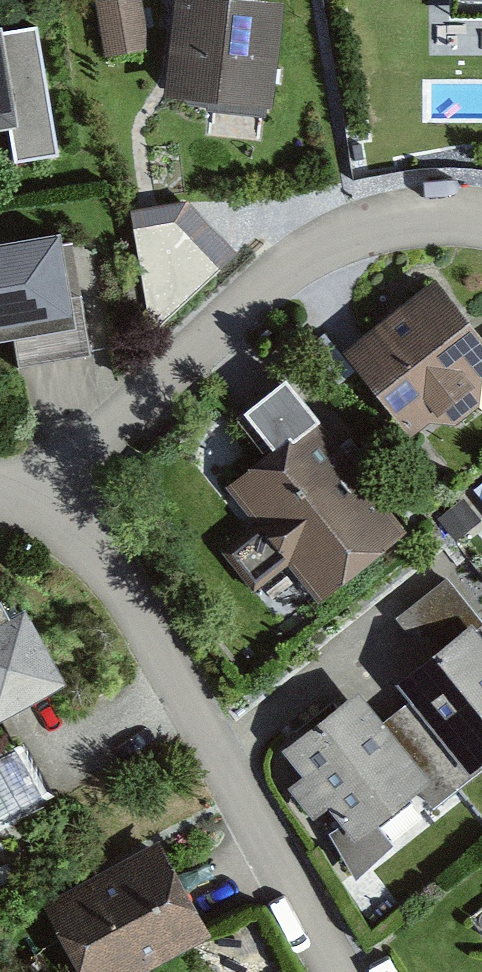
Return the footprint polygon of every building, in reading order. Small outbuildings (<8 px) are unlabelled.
[(144,45),(137,0),(103,0),(110,50),(144,45)] [(206,0),(190,0),(178,106),(287,118),(299,10),(206,0)] [(462,25),(481,25),(481,0),(462,0),(462,25)] [(0,46),(0,148),(31,145),(20,43),(0,46)] [(0,244),(0,317),(64,305),(51,234),(0,244)] [(453,290),(359,359),(423,446),(481,403),(481,329),(453,290)] [(341,604),(421,535),(295,391),(269,414),(303,452),(249,499),(341,604)] [(452,575),(395,618),(423,655),(480,612),(452,575)] [(11,726),(84,690),(46,614),(27,624),(15,599),(18,584),(0,580),(0,705),(11,726)] [(415,687),(481,771),(481,634),(415,687)] [(439,775),(372,696),(301,756),(368,835),(439,775)] [(176,846),(59,911),(93,971),(158,971),(225,935),(176,846)]
